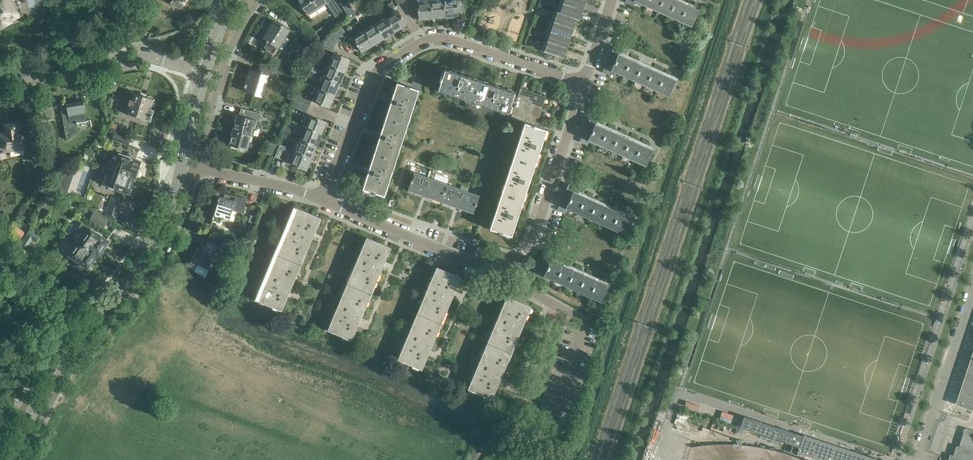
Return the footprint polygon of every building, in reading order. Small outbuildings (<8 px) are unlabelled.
[(10,21),(7,18),(16,12),(9,0),(0,0),(0,28),(10,21)] [(171,3),(180,8),(183,2),(184,3),(185,0),(173,0),(171,3)] [(308,15),(327,2),(332,9),(337,5),(334,0),(299,0),(300,1),(297,4),(303,10),(304,8),(308,15)] [(431,1),(432,17),(446,15),(444,0),(436,0),(431,1)] [(446,15),(446,17),(452,17),(452,15),(459,14),(458,11),(464,10),(463,0),(444,0),(446,15)] [(582,9),(585,0),(563,0),(562,2),(582,9)] [(690,25),(697,10),(677,0),(636,0),(690,25)] [(342,5),(350,19),(357,15),(348,1),(342,5)] [(388,4),(391,10),(396,7),(392,1),(388,4)] [(432,17),(431,1),(417,2),(419,18),(432,17)] [(557,10),(556,11),(576,17),(579,18),(582,9),(562,2),(559,11),(557,10)] [(376,11),(380,17),(385,14),(381,8),(376,11)] [(386,15),(395,30),(406,23),(397,9),(386,15)] [(556,11),(553,21),(573,27),(576,17),(556,11)] [(356,17),(359,22),(366,17),(363,12),(356,17)] [(375,22),(386,39),(391,36),(389,33),(395,30),(386,15),(375,22)] [(264,37),(269,41),(264,47),(273,53),(289,28),(275,20),(264,37)] [(550,29),(570,36),(573,27),(553,21),(550,29)] [(375,22),(364,29),(373,43),(383,37),(385,40),(386,39),(375,22)] [(335,29),(342,39),(347,36),(341,25),(335,29)] [(342,39),(335,29),(332,32),(327,36),(336,43),(342,39)] [(373,43),(364,29),(353,36),(352,35),(346,39),(352,48),(358,44),(362,50),(373,43)] [(550,29),(547,40),(566,47),(570,36),(550,29)] [(303,42),(316,51),(322,41),(309,33),(303,42)] [(336,43),(327,36),(321,43),(333,49),(336,43)] [(566,47),(547,40),(543,50),(563,56),(566,47)] [(619,54),(621,48),(614,45),(611,51),(612,51),(604,70),(610,73),(611,69),(668,95),(675,80),(619,54)] [(329,64),(344,70),(349,58),(334,52),(329,64)] [(268,75),(275,77),(278,68),(261,63),(259,70),(251,67),(243,90),(261,96),(268,75)] [(324,76),(341,83),(344,77),(342,76),(344,70),(329,64),(324,76)] [(444,69),(443,69),(439,80),(441,80),(438,90),(473,102),(481,79),(466,75),(467,70),(461,68),(460,73),(445,68),(444,69)] [(324,76),(319,88),(334,94),(336,95),(339,89),(337,88),(339,83),(341,84),(341,83),(324,76)] [(385,101),(390,102),(384,120),(407,127),(419,89),(411,86),(412,82),(400,79),(399,82),(397,81),(392,96),(387,95),(385,101)] [(473,102),(509,113),(509,111),(511,111),(513,106),(514,107),(518,95),(515,94),(516,91),(501,86),(503,82),(497,80),(495,84),(481,79),(473,102)] [(509,111),(509,113),(512,114),(511,117),(524,122),(524,121),(532,124),(533,121),(538,122),(546,96),(520,87),(518,95),(514,107),(513,106),(511,111),(509,111)] [(334,94),(319,88),(314,100),(329,106),(334,94)] [(147,96),(146,96),(132,92),(126,113),(151,120),(154,110),(151,109),(152,106),(153,106),(154,106),(155,105),(155,103),(155,101),(154,99),(153,97),(152,96),(151,95),(149,95),(148,95),(147,96)] [(296,101),(309,106),(312,100),(299,95),(296,101)] [(87,121),(84,101),(61,105),(67,140),(78,130),(77,123),(78,123),(87,121)] [(309,106),(296,101),(294,107),(306,113),(309,106)] [(54,119),(52,107),(52,106),(41,108),(43,122),(50,121),(50,119),(54,119)] [(234,129),(251,134),(253,126),(256,127),(258,120),(260,120),(262,113),(248,109),(246,116),(238,114),(234,129)] [(305,126),(321,133),(326,120),(307,113),(302,125),(305,126)] [(596,123),(599,118),(591,115),(588,120),(589,121),(581,140),(587,142),(589,138),(645,164),(652,149),(596,123)] [(378,137),(373,155),(395,162),(407,127),(384,120),(380,132),(376,130),(374,136),(378,137)] [(524,121),(524,122),(513,157),(535,165),(539,149),(543,151),(545,145),(541,144),(546,128),(544,128),(545,124),(538,122),(533,121),(532,124),(524,121)] [(24,135),(20,135),(19,133),(18,134),(17,123),(5,125),(7,134),(0,135),(0,158),(5,158),(4,151),(26,147),(24,135)] [(283,131),(289,134),(292,128),(285,125),(283,131)] [(305,126),(300,138),(316,145),(318,146),(320,139),(319,138),(321,133),(305,126)] [(251,134),(234,129),(230,144),(248,149),(250,141),(253,141),(255,134),(251,134)] [(112,138),(129,144),(131,137),(115,131),(112,138)] [(295,150),(313,158),(315,152),(313,151),(316,145),(300,138),(295,150)] [(263,152),(272,155),(277,143),(269,140),(263,152)] [(275,156),(281,159),(286,147),(280,144),(275,156)] [(108,167),(134,176),(135,177),(141,162),(135,160),(135,159),(126,156),(128,152),(119,149),(118,151),(113,149),(111,156),(112,156),(108,167)] [(313,158),(295,150),(293,149),(287,161),(306,169),(310,158),(313,159),(313,158)] [(364,190),(375,194),(376,192),(385,195),(395,162),(373,155),(369,167),(365,166),(363,171),(367,173),(362,188),(364,189),(364,190)] [(513,157),(500,195),(522,202),(528,184),(532,186),(534,180),(530,179),(535,165),(513,157)] [(58,192),(59,193),(61,189),(66,191),(70,180),(69,179),(73,168),(70,167),(67,177),(56,174),(51,188),(58,192)] [(134,176),(108,167),(103,183),(128,192),(134,176)] [(448,184),(415,172),(408,190),(442,201),(448,184)] [(630,216),(581,194),(574,191),(576,186),(569,183),(566,188),(567,189),(559,207),(565,210),(567,207),(623,232),(630,216)] [(442,201),(473,212),(479,195),(448,184),(442,201)] [(247,198),(236,196),(225,193),(224,197),(220,196),(214,214),(212,220),(220,222),(221,218),(224,219),(224,218),(230,220),(235,206),(238,207),(236,211),(244,212),(247,198)] [(499,232),(509,236),(510,234),(512,235),(517,219),(521,221),(522,216),(518,214),(522,202),(500,195),(490,228),(499,231),(499,232)] [(116,221),(123,201),(111,197),(105,215),(116,221)] [(258,300),(282,310),(321,217),(297,207),(258,300)] [(89,219),(104,227),(108,219),(94,211),(89,219)] [(97,254),(98,255),(108,241),(99,234),(98,235),(81,223),(72,236),(75,238),(97,254)] [(31,241),(35,244),(39,238),(28,231),(19,244),(25,249),(31,241)] [(328,329),(352,339),(391,247),(367,237),(328,329)] [(97,254),(75,238),(65,252),(78,261),(76,264),(85,271),(97,254)] [(221,266),(230,248),(219,242),(214,252),(203,246),(201,249),(197,247),(189,264),(196,268),(198,264),(209,269),(212,262),(221,266)] [(544,275),(601,300),(608,285),(552,259),(554,254),(546,251),(544,257),(545,257),(537,276),(543,278),(544,275)] [(398,359),(422,369),(461,277),(437,266),(398,359)] [(229,292),(235,294),(240,284),(233,281),(229,292)] [(507,296),(468,389),(492,399),(531,306),(507,296)] [(955,404),(972,410),(972,348),(955,404)] [(803,436),(744,416),(740,427),(792,444),(793,440),(801,443),(803,436)] [(948,459),(972,459),(972,430),(965,427),(960,442),(964,444),(965,448),(956,455),(950,453),(948,459)] [(803,434),(803,436),(801,443),(793,440),(792,444),(790,451),(797,454),(816,459),(881,459),(803,434)]
